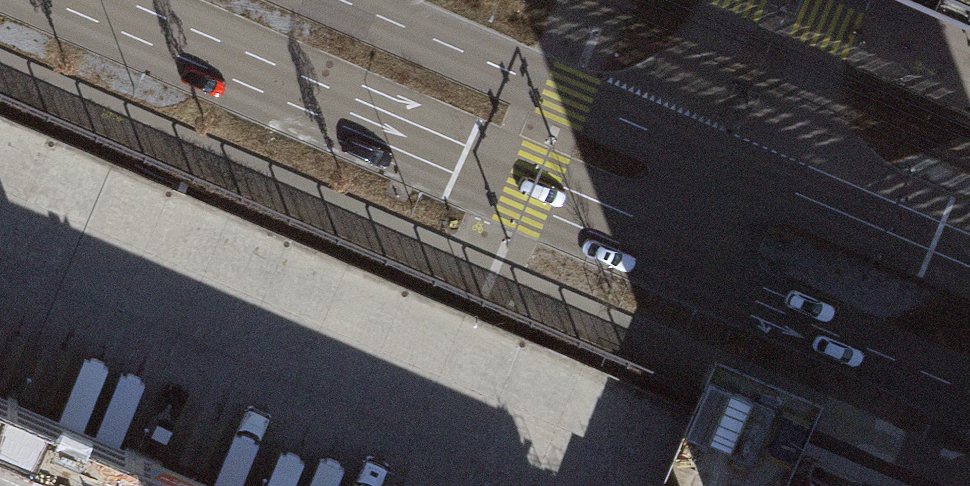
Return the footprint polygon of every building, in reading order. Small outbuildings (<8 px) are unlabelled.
[(0,392),(0,485),(221,485),(0,392)]
